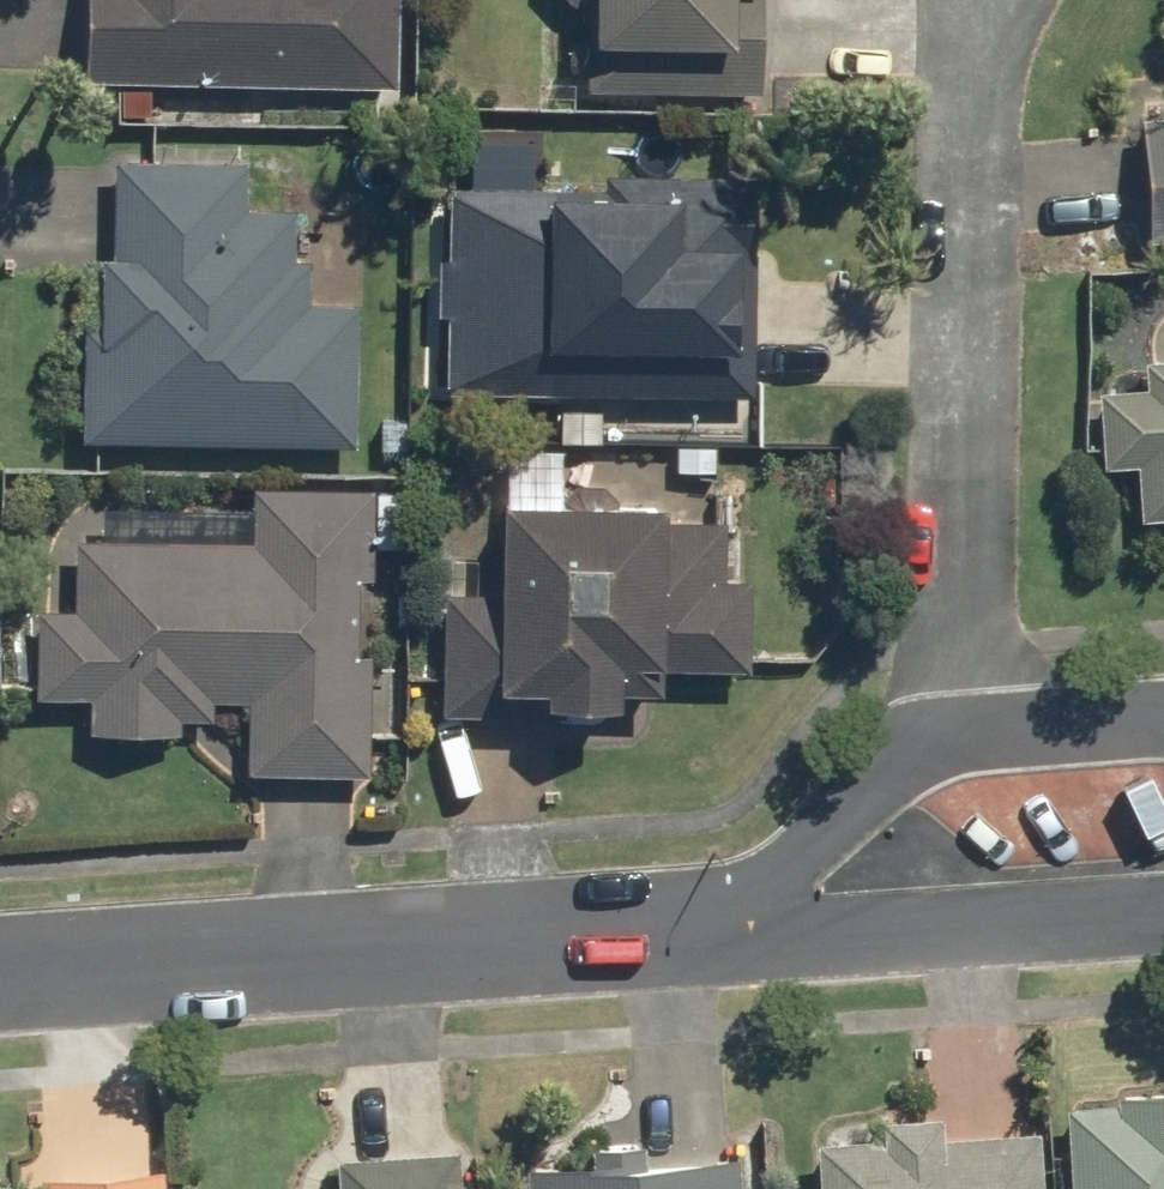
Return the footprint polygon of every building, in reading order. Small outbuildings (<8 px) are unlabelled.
[(77,84),(394,89),(395,0),(78,0),(77,84)] [(756,97),(759,0),(559,0),(566,9),(584,9),(582,93),(756,97)] [(1144,244),(1163,242),(1163,118),(1135,120),(1144,244)] [(78,328),(75,444),(355,449),(358,303),(309,302),(310,258),(291,258),(292,207),(243,206),(244,159),(105,156),(103,257),(94,257),(93,328),(78,328)] [(533,396),(751,398),(753,175),(599,173),(598,192),(479,191),(478,337),(533,338),(533,396)] [(1137,359),(1139,386),(1091,389),(1096,470),(1132,468),(1136,523),(1163,521),(1163,357),(1137,359)] [(369,579),(371,489),(247,486),(246,543),(69,540),(68,609),(33,608),(31,700),(81,701),(81,733),(174,735),(175,720),(207,721),(207,704),(243,704),(241,772),(365,775),(368,652),(357,652),(358,579),(369,579)] [(437,591),(434,717),(654,722),(655,672),(745,674),(747,580),(721,579),(722,525),(660,523),(660,506),(495,502),(493,592),(437,591)] [(1055,1094),(1061,1188),(1163,1188),(1163,1087),(1055,1094)] [(805,1120),(811,1188),(1040,1188),(1036,1130),(942,1137),(940,1110),(805,1120)] [(455,1148),(329,1156),(332,1188),(458,1188),(455,1148)] [(735,1159),(517,1174),(518,1188),(737,1188),(735,1159)] [(161,1170),(36,1178),(36,1188),(162,1188),(161,1170)]
